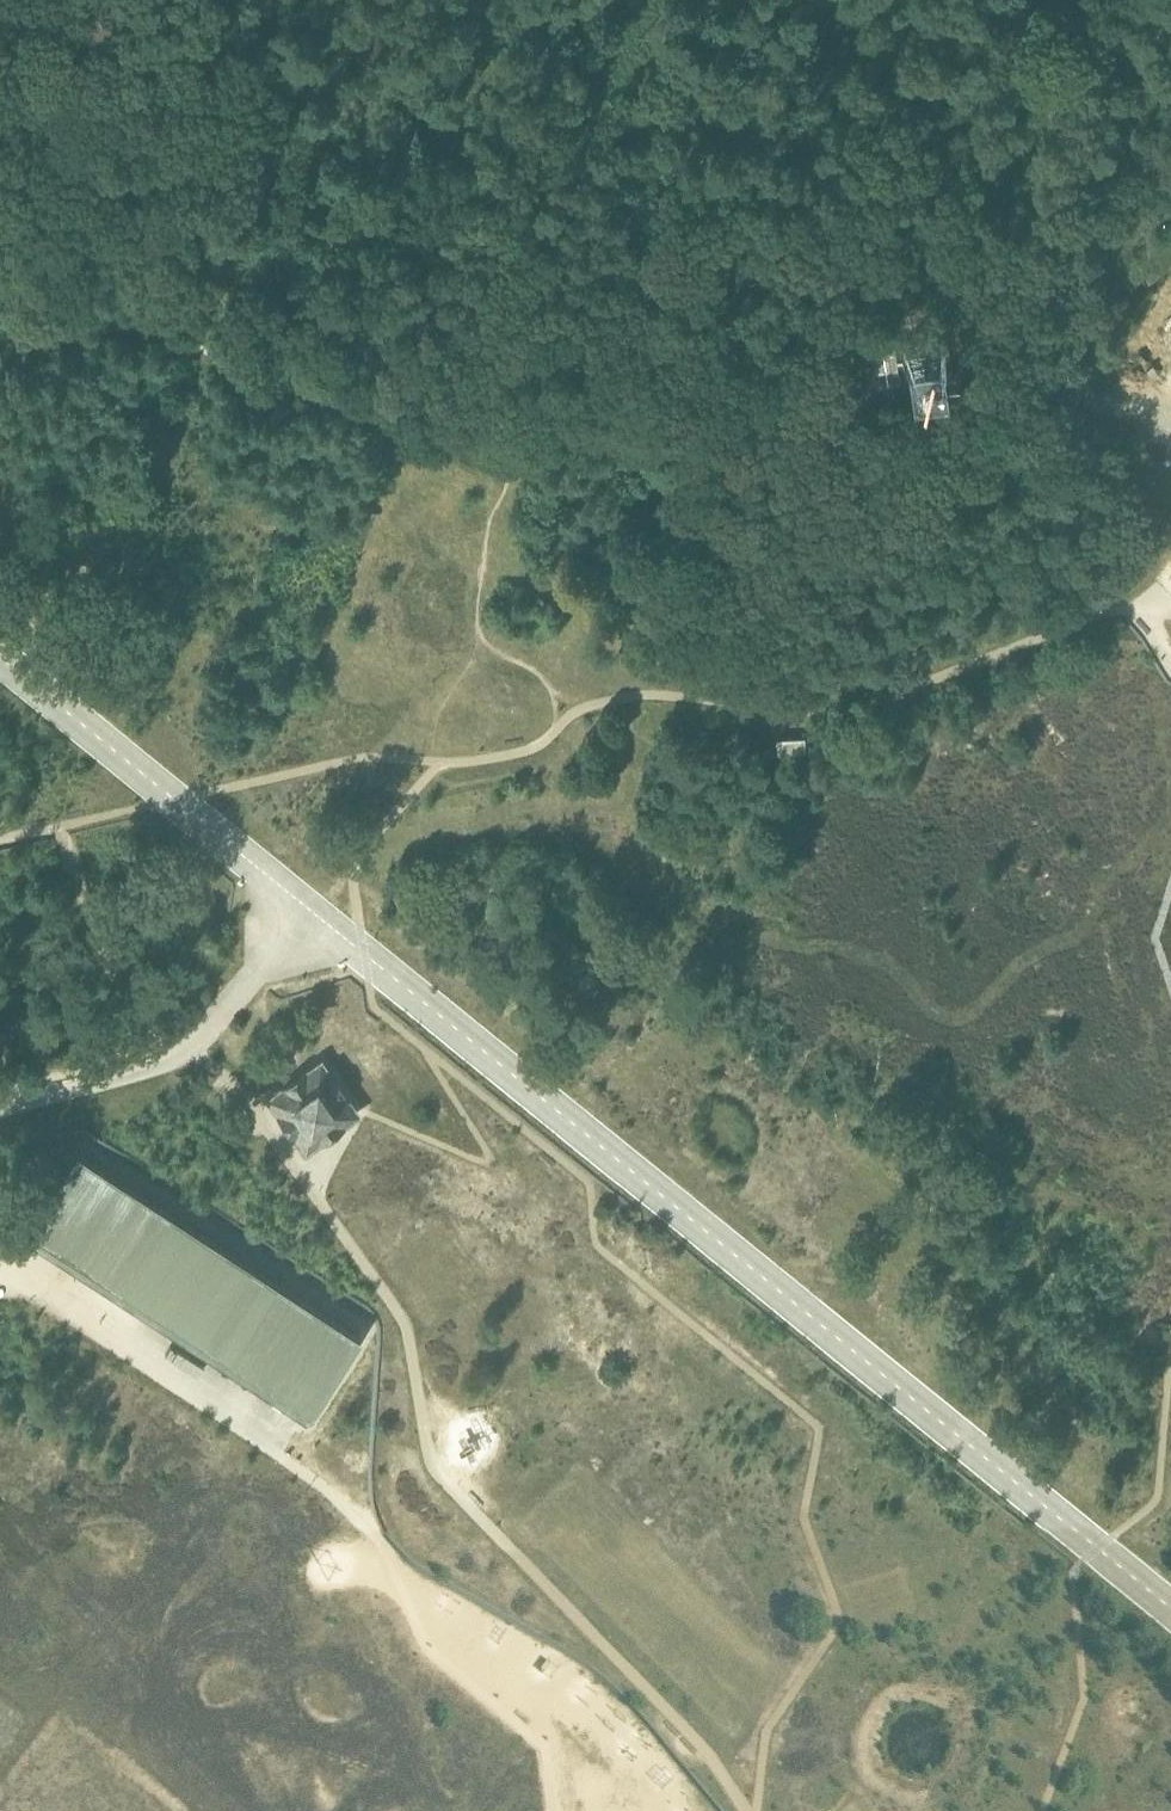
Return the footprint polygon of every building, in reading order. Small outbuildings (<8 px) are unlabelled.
[(906,342),(910,374),(943,369),(938,338),(906,342)] [(874,340),(876,385),(900,384),(898,339),(874,340)] [(832,409),(851,409),(851,396),(832,396),(832,409)] [(778,752),(806,751),(806,736),(777,738),(778,752)] [(323,1056),(265,1097),(309,1152),(320,1144),(354,1120),(363,1114),(323,1056)] [(305,1419),(360,1334),(77,1149),(22,1234),(305,1419)]
